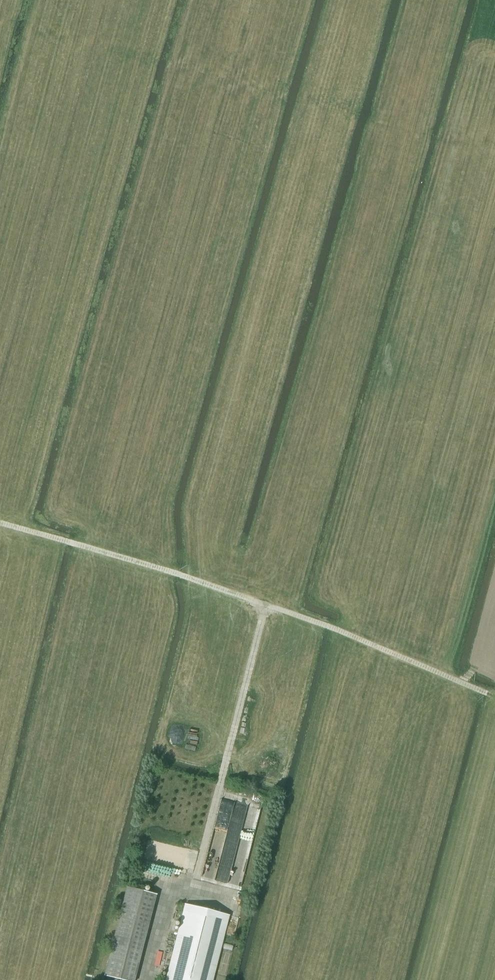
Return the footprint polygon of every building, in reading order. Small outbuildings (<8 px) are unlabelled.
[(156,895),(127,888),(104,976),(121,979),(135,979),(156,895)] [(229,916),(185,905),(166,979),(213,979),(229,916)]
